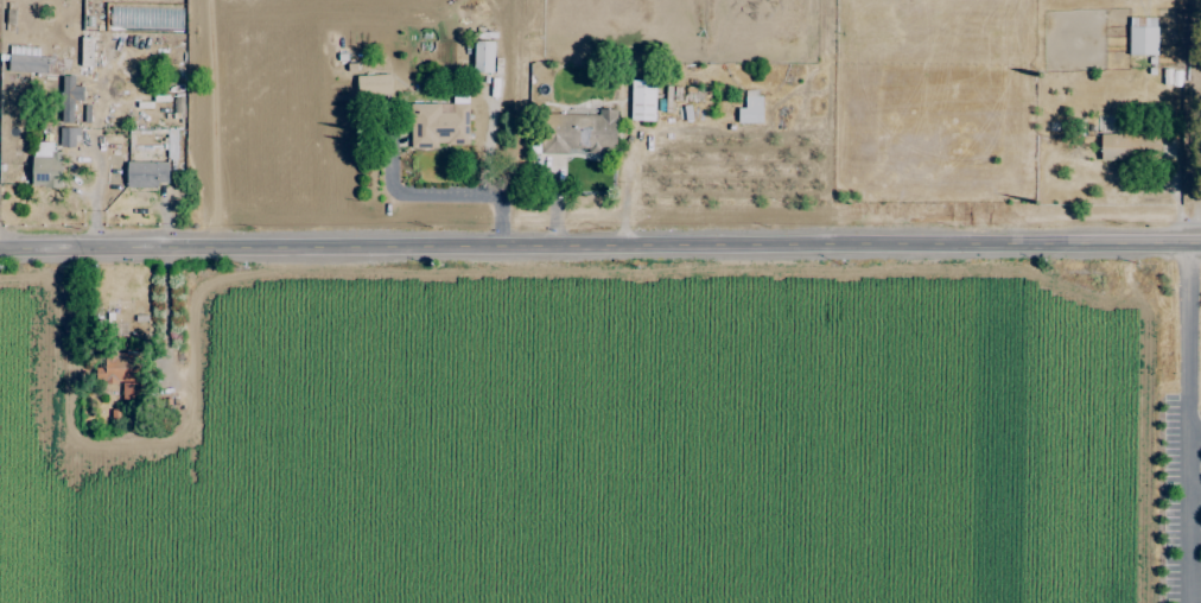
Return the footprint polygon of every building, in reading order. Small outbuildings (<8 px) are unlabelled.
[(1128,55),(1156,55),(1157,18),(1128,18),(1128,55)] [(92,38),(81,38),(80,66),(91,67),(92,38)] [(473,72),(492,73),(493,42),(473,41),(473,72)] [(61,74),(62,57),(38,56),(38,48),(8,47),(8,73),(61,74)] [(389,75),(356,76),(357,96),(390,95),(389,75)] [(83,101),(83,86),(74,86),(74,76),(61,76),(61,123),(73,122),(73,101),(83,101)] [(654,121),(655,81),(631,81),(630,120),(654,121)] [(737,123),(762,123),(761,90),(744,90),(744,109),(737,109),(737,123)] [(409,104),(410,150),(447,149),(447,145),(468,145),(467,94),(452,94),(453,103),(409,104)] [(539,154),(568,154),(568,150),(615,151),(616,109),(598,109),(598,115),(540,113),(539,154)] [(76,128),(59,127),(59,147),(76,147),(76,128)] [(175,159),(177,130),(167,129),(166,159),(175,159)] [(1099,161),(1147,162),(1147,134),(1099,134),(1099,161)] [(31,187),(59,188),(60,159),(53,159),(54,143),(33,142),(31,187)] [(167,186),(168,163),(126,162),(126,186),(167,186)] [(140,354),(104,353),(104,367),(95,367),(95,384),(121,384),(121,400),(140,400),(140,354)]
